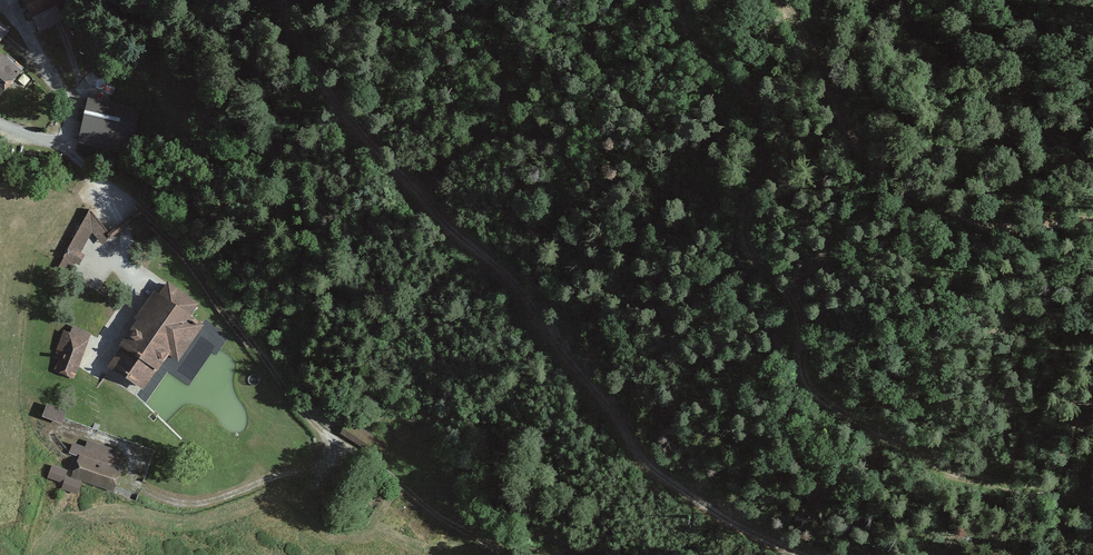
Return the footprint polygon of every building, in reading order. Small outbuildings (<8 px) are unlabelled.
[(38,28),(69,18),(63,0),(29,0),(38,28)] [(0,28),(0,48),(10,36),(0,28)] [(22,73),(0,54),(0,98),(22,73)] [(140,110),(88,97),(79,142),(131,154),(140,110)] [(89,207),(65,260),(75,266),(83,255),(78,252),(91,231),(103,243),(110,234),(89,207)] [(72,222),(58,248),(65,251),(79,225),(72,222)] [(163,286),(109,366),(143,389),(167,353),(179,361),(203,326),(191,318),(197,309),(163,286)] [(95,332),(74,324),(54,373),(76,381),(95,332)] [(61,422),(67,408),(47,400),(41,414),(61,422)] [(124,457),(78,442),(67,476),(113,491),(124,457)]
